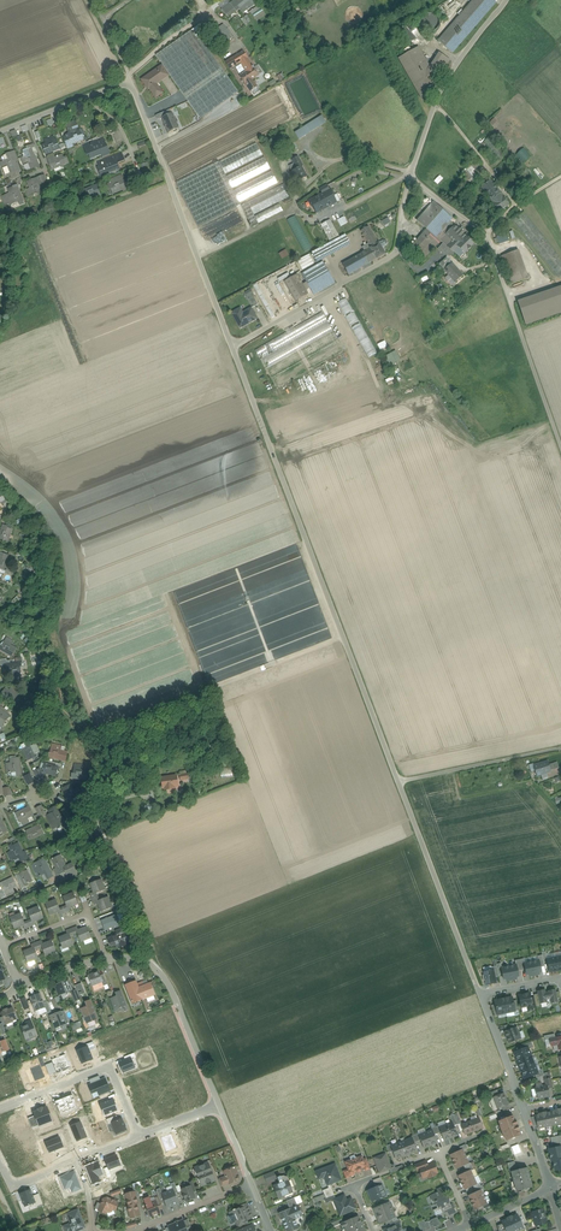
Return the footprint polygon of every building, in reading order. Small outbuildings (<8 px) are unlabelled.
[(225,12),(228,17),(240,7),(243,11),(252,4),(249,1),(250,0),(240,0),(225,12)] [(439,41),(452,53),(495,2),(493,0),(474,0),(439,41)] [(260,4),(250,10),(256,21),(266,15),(260,4)] [(426,28),(439,24),(436,14),(423,18),(426,28)] [(245,25),(251,20),(246,15),(241,19),(245,25)] [(205,34),(199,26),(198,25),(192,30),(194,33),(193,34),(195,36),(197,39),(200,37),(205,34)] [(222,25),(216,29),(222,37),(228,33),(222,25)] [(222,37),(216,29),(211,34),(215,40),(213,41),(217,48),(219,46),(222,50),(228,45),(222,37)] [(194,33),(192,30),(156,55),(200,118),(239,92),(200,37),(197,39),(195,36),(193,34),(194,33)] [(418,47),(399,58),(420,95),(427,91),(425,86),(437,80),(450,60),(439,53),(430,67),(418,47)] [(244,51),(226,62),(230,69),(241,63),(246,72),(240,76),(251,92),(257,87),(252,80),(259,75),(254,68),(252,66),(244,51)] [(168,75),(162,66),(156,70),(163,79),(168,75)] [(156,70),(146,77),(142,80),(145,85),(146,84),(156,97),(162,92),(156,83),(163,79),(156,70)] [(178,127),(170,109),(164,112),(166,116),(162,117),(169,133),(179,128),(179,127),(178,127)] [(318,119),(295,133),(299,139),(322,125),(318,119)] [(79,130),(75,122),(67,126),(69,131),(70,134),(69,135),(67,135),(66,135),(66,136),(68,140),(71,139),(72,143),(73,143),(83,139),(84,140),(87,139),(86,138),(84,137),(84,136),(85,134),(83,130),(81,129),(79,130)] [(26,125),(21,127),(23,133),(29,131),(26,125)] [(517,137),(521,142),(528,137),(524,132),(517,137)] [(71,139),(68,140),(66,136),(63,137),(68,149),(74,147),(73,143),(72,143),(71,139)] [(506,154),(490,136),(484,142),(500,160),(506,154)] [(53,137),(45,140),(46,144),(42,146),(44,150),(47,149),(48,153),(59,149),(58,144),(55,145),(53,141),(55,141),(53,137)] [(103,139),(91,144),(93,148),(90,149),(92,153),(89,154),(91,158),(101,154),(108,151),(103,139)] [(256,143),(219,162),(225,174),(262,155),(256,143)] [(531,155),(538,150),(534,145),(527,149),(531,155)] [(31,146),(26,147),(30,157),(26,158),(26,157),(24,157),(23,157),(23,158),(22,158),(26,171),(39,166),(34,155),(31,146)] [(522,163),(530,157),(524,149),(516,154),(522,163)] [(9,159),(4,161),(3,161),(3,162),(1,162),(6,175),(10,173),(12,179),(16,177),(15,173),(19,171),(15,162),(11,152),(7,154),(9,159)] [(122,153),(114,157),(117,163),(125,160),(122,153)] [(55,158),(48,161),(52,169),(65,164),(64,159),(62,155),(55,158)] [(114,157),(98,163),(99,167),(105,165),(107,169),(100,172),(101,176),(104,175),(119,169),(117,163),(114,157)] [(264,157),(226,176),(232,188),(270,169),(264,157)] [(478,158),(470,164),(475,170),(482,164),(478,158)] [(294,164),(289,166),(297,182),(307,177),(302,167),(303,166),(300,161),(294,164)] [(219,162),(176,183),(198,227),(241,205),(239,203),(233,191),(232,188),(226,176),(225,174),(219,162)] [(475,170),(470,164),(461,171),(470,184),(474,181),(478,177),(473,171),(475,170)] [(271,171),(233,191),(239,203),(278,183),(271,171)] [(44,175),(28,182),(30,188),(26,190),(29,196),(33,194),(32,193),(36,191),(37,194),(41,192),(39,186),(45,184),(43,181),(46,180),(44,175)] [(110,180),(107,181),(109,185),(111,185),(113,184),(114,188),(111,189),(113,193),(124,189),(122,185),(125,184),(124,182),(122,175),(110,180)] [(130,180),(124,182),(125,184),(122,185),(124,189),(133,186),(130,180)] [(509,205),(491,180),(481,187),(499,212),(509,205)] [(477,185),(474,181),(470,184),(467,186),(470,190),(477,185)] [(285,183),(247,202),(254,215),(291,196),(285,183)] [(97,185),(86,190),(89,198),(98,195),(96,191),(99,190),(97,185)] [(327,185),(320,189),(323,194),(330,190),(327,185)] [(10,193),(2,197),(5,205),(9,203),(10,204),(14,203),(14,201),(18,200),(19,203),(23,201),(17,187),(13,189),(13,188),(9,189),(10,193)] [(323,194),(320,195),(326,208),(336,203),(333,196),(334,196),(331,190),(330,190),(323,194)] [(320,195),(309,201),(312,207),(313,206),(317,213),(326,208),(320,195)] [(254,215),(247,202),(241,205),(251,225),(250,225),(251,226),(252,226),(252,227),(283,211),(279,204),(254,216),(254,215)] [(452,218),(433,202),(417,221),(427,229),(436,237),(450,221),(452,218)] [(518,210),(510,216),(513,220),(520,214),(518,210)] [(524,212),(513,220),(559,278),(560,276),(560,259),(524,212)] [(295,216),(287,220),(303,252),(311,248),(295,216)] [(344,216),(337,220),(340,226),(347,222),(344,216)] [(389,217),(382,221),(385,226),(391,222),(389,217)] [(330,220),(321,225),(320,224),(320,225),(321,225),(322,226),(320,227),(322,230),(323,229),(328,238),(337,233),(330,220)] [(450,221),(436,237),(440,240),(443,243),(447,247),(453,242),(446,234),(454,226),(450,221)] [(379,243),(368,226),(361,231),(368,243),(371,248),(379,243)] [(465,237),(454,226),(446,234),(453,242),(457,245),(465,237)] [(436,237),(427,229),(411,247),(420,255),(436,237)] [(506,233),(496,237),(499,244),(509,241),(506,233)] [(345,235),(312,253),(317,262),(350,245),(345,235)] [(436,237),(420,255),(424,258),(440,240),(436,237)] [(465,237),(457,245),(458,247),(464,253),(473,244),(466,237),(465,237)] [(453,242),(447,247),(450,250),(453,252),(458,247),(457,245),(453,242)] [(371,248),(370,248),(366,251),(372,261),(377,259),(385,254),(379,243),(371,248)] [(447,247),(443,243),(438,249),(444,255),(446,253),(450,250),(447,247)] [(519,250),(501,256),(511,284),(529,278),(519,250)] [(366,251),(343,264),(349,275),(372,261),(366,251)] [(309,254),(295,262),(300,271),(314,264),(309,254)] [(452,264),(447,258),(439,265),(444,270),(448,275),(445,278),(452,285),(455,282),(455,283),(463,276),(452,263),(452,264)] [(295,262),(263,279),(281,310),(291,304),(280,283),(300,271),(295,262)] [(323,262),(302,274),(314,295),(335,283),(323,262)] [(308,294),(297,275),(284,282),(295,301),(308,294)] [(263,279),(252,285),(270,316),(281,310),(263,279)] [(518,305),(525,324),(560,311),(560,290),(518,305)] [(258,305),(253,296),(249,299),(254,307),(258,305)] [(348,297),(338,303),(369,357),(379,353),(348,297)] [(336,304),(327,309),(341,335),(351,330),(336,304)] [(251,308),(239,315),(237,310),(232,313),(240,328),(257,319),(251,308)] [(324,311),(256,350),(277,388),(345,350),(324,311)] [(387,326),(394,321),(391,317),(385,322),(387,326)] [(389,357),(383,360),(388,370),(394,367),(389,357)] [(3,525),(2,531),(0,530),(0,536),(4,538),(3,541),(7,542),(11,529),(7,528),(8,527),(3,525)] [(0,555),(0,569),(0,567),(4,568),(4,570),(8,571),(11,561),(7,560),(8,555),(4,554),(3,556),(0,555)] [(7,638),(4,642),(3,641),(0,647),(0,650),(9,655),(11,651),(14,652),(16,649),(10,645),(12,641),(7,638)] [(20,662),(9,664),(9,669),(7,669),(7,674),(14,673),(15,677),(21,676),(20,671),(19,672),(18,667),(21,667),(20,662)] [(12,687),(9,691),(6,688),(3,692),(5,694),(3,697),(13,704),(15,700),(13,699),(15,695),(16,696),(19,692),(12,687)] [(3,726),(9,716),(0,710),(0,724),(3,726)] [(33,749),(29,741),(25,744),(27,747),(23,749),(28,759),(32,757),(32,758),(36,756),(33,751),(34,750),(34,749),(33,749)] [(61,746),(52,744),(51,749),(53,749),(52,753),(49,752),(48,757),(60,759),(61,755),(63,756),(64,751),(60,750),(61,746)] [(69,748),(61,746),(60,750),(64,751),(63,756),(61,755),(60,759),(66,761),(69,748)] [(17,761),(16,758),(10,759),(11,763),(6,763),(8,772),(12,772),(12,770),(16,770),(16,773),(21,773),(20,761),(17,761)] [(547,761),(534,765),(537,776),(541,775),(542,778),(544,777),(545,779),(547,778),(548,778),(548,777),(546,772),(550,770),(547,761)] [(57,766),(46,764),(44,773),(53,774),(54,770),(56,771),(57,766)] [(83,765),(74,764),(74,769),(75,769),(75,773),(72,773),(72,777),(85,779),(85,774),(87,774),(87,770),(83,770),(83,765)] [(40,768),(33,771),(37,779),(43,776),(40,768)] [(222,772),(222,777),(233,777),(233,768),(226,768),(226,772),(222,772)] [(31,773),(24,776),(28,784),(34,780),(31,773)] [(177,776),(161,778),(162,786),(163,786),(163,788),(164,788),(164,790),(171,789),(175,788),(174,786),(178,786),(178,784),(177,776)] [(152,777),(144,778),(145,785),(153,784),(152,777)] [(73,791),(70,785),(66,787),(67,789),(63,792),(69,802),(73,800),(72,797),(75,795),(76,796),(80,794),(77,789),(73,791)] [(9,787),(4,788),(5,793),(5,796),(12,795),(9,787)] [(41,805),(35,808),(39,814),(45,811),(41,805)] [(57,807),(53,809),(53,808),(49,810),(51,814),(47,816),(53,829),(61,825),(62,827),(67,825),(57,807)] [(29,812),(27,808),(16,813),(18,818),(21,816),(23,820),(21,821),(23,825),(29,822),(27,818),(33,815),(31,811),(29,812)] [(37,826),(26,831),(28,835),(31,834),(33,838),(43,833),(41,829),(39,830),(37,826)] [(22,852),(19,846),(15,848),(14,845),(10,847),(13,854),(9,856),(12,861),(16,859),(15,858),(19,856),(22,861),(26,859),(22,852)] [(44,859),(32,865),(38,877),(42,875),(41,873),(45,872),(48,878),(53,876),(44,859)] [(62,859),(54,863),(59,874),(63,872),(62,869),(66,867),(62,859)] [(27,871),(15,876),(21,888),(25,887),(24,885),(32,881),(27,871)] [(0,884),(0,887),(1,889),(4,887),(5,891),(4,892),(6,896),(14,892),(12,888),(16,886),(14,882),(12,883),(10,879),(0,884)] [(101,879),(90,883),(94,892),(94,894),(97,893),(105,890),(101,879)] [(74,893),(63,897),(66,906),(67,908),(69,907),(78,904),(74,893)] [(99,900),(97,901),(98,903),(101,912),(112,908),(108,897),(99,900)] [(56,900),(45,904),(50,915),(58,911),(60,911),(60,909),(56,900)] [(39,907),(28,911),(31,920),(32,922),(34,921),(43,918),(39,907)] [(106,930),(125,922),(121,912),(101,920),(106,930)] [(21,914),(10,918),(14,929),(23,925),(25,925),(24,922),(21,914)] [(78,930),(76,931),(77,933),(81,942),(92,938),(87,927),(78,930)] [(115,931),(117,935),(125,932),(126,932),(127,931),(125,927),(115,931)] [(117,935),(108,939),(111,945),(115,943),(116,946),(117,947),(120,946),(122,947),(125,945),(126,944),(125,943),(129,942),(128,939),(133,937),(130,930),(127,931),(126,932),(125,932),(117,935)] [(67,934),(59,938),(63,949),(74,944),(70,936),(70,934),(67,934)] [(43,944),(41,945),(42,947),(45,956),(56,951),(52,941),(43,944)] [(32,948),(23,952),(28,963),(39,958),(35,950),(34,947),(32,948)] [(547,959),(548,962),(550,972),(558,971),(555,958),(547,959)] [(524,959),(515,961),(516,965),(517,971),(525,969),(524,963),(525,963),(524,959)] [(525,963),(524,963),(525,969),(527,975),(528,974),(529,975),(529,976),(539,974),(539,973),(540,972),(541,972),(540,967),(539,960),(525,963)] [(502,968),(501,968),(503,974),(504,979),(505,979),(506,980),(507,981),(516,979),(516,978),(517,976),(518,976),(517,971),(516,965),(502,968)] [(492,970),(484,972),(484,975),(483,976),(484,981),(485,980),(486,985),(495,983),(494,979),(495,979),(495,977),(493,970),(492,970)] [(98,972),(88,976),(92,986),(102,982),(103,982),(100,975),(98,972)] [(68,980),(58,984),(58,985),(60,990),(62,994),(65,993),(68,994),(69,991),(72,990),(68,980)] [(140,987),(138,988),(137,984),(136,981),(126,985),(133,1003),(144,998),(140,987)] [(81,983),(75,986),(76,990),(79,996),(85,993),(81,983)] [(143,986),(140,987),(144,998),(146,998),(148,1002),(155,999),(153,995),(154,994),(150,983),(143,986)] [(555,990),(549,991),(549,993),(545,993),(544,990),(538,992),(539,994),(540,1003),(541,1003),(547,1002),(546,1001),(551,1000),(551,1003),(557,1002),(555,990)] [(126,1006),(120,991),(115,993),(116,996),(111,999),(116,1012),(121,1010),(121,1008),(126,1006)] [(40,993),(30,997),(31,1001),(34,1008),(36,1011),(45,1008),(46,1007),(44,1003),(40,993)] [(530,993),(519,995),(521,1007),(527,1006),(528,1011),(530,1010),(530,1011),(531,1010),(533,1010),(531,999),(530,993)] [(512,997),(504,999),(504,998),(507,1013),(515,1011),(513,1001),(512,997)] [(26,998),(21,999),(25,1009),(30,1008),(26,998)] [(503,999),(495,1001),(495,1000),(496,1005),(498,1015),(507,1013),(504,998),(503,999)] [(90,1001),(89,1001),(85,1002),(87,1007),(81,1009),(87,1023),(98,1019),(90,1001)] [(4,1012),(2,1013),(3,1017),(6,1022),(6,1023),(12,1021),(11,1019),(16,1017),(12,1008),(8,1010),(7,1009),(4,1011),(4,1012)] [(61,1012),(50,1016),(55,1028),(66,1024),(65,1022),(61,1012)] [(31,1020),(26,1022),(27,1025),(21,1027),(26,1039),(36,1034),(31,1020)] [(81,1021),(71,1025),(73,1030),(83,1026),(81,1021)] [(506,1031),(505,1032),(509,1043),(520,1038),(520,1036),(520,1035),(518,1030),(517,1030),(516,1028),(515,1028),(506,1031)] [(550,1039),(551,1046),(553,1046),(554,1050),(560,1049),(560,1037),(555,1038),(550,1039)] [(1,1053),(2,1053),(3,1055),(7,1054),(6,1051),(9,1050),(5,1040),(0,1042),(1,1042),(0,1043),(0,1053),(1,1053)] [(89,1051),(96,1048),(93,1042),(86,1044),(87,1047),(89,1051)] [(87,1047),(78,1050),(83,1063),(92,1059),(89,1051),(87,1047)] [(524,1048),(514,1052),(517,1060),(531,1055),(528,1049),(528,1047),(524,1048)] [(57,1074),(71,1068),(65,1054),(51,1059),(53,1062),(56,1072),(57,1074)] [(531,1055),(517,1060),(521,1071),(535,1066),(531,1055)] [(131,1058),(119,1063),(123,1072),(135,1067),(131,1058)] [(49,1075),(56,1072),(53,1062),(45,1065),(49,1075)] [(535,1066),(521,1071),(524,1079),(535,1075),(538,1074),(537,1071),(535,1066)] [(542,1069),(537,1071),(538,1074),(535,1075),(536,1078),(544,1075),(542,1069)] [(101,1080),(99,1076),(89,1080),(91,1084),(101,1080)] [(551,1077),(545,1078),(547,1085),(548,1088),(553,1087),(551,1077)] [(91,1084),(89,1085),(92,1094),(98,1091),(99,1095),(110,1091),(105,1078),(101,1080),(91,1084)] [(542,1084),(540,1083),(537,1084),(536,1085),(537,1088),(536,1088),(538,1098),(549,1096),(548,1088),(547,1085),(542,1087),(542,1084)] [(497,1090),(488,1094),(490,1099),(494,1098),(493,1098),(499,1095),(497,1090)] [(499,1095),(493,1098),(494,1098),(498,1109),(502,1107),(508,1105),(503,1094),(499,1095)] [(118,1111),(114,1099),(105,1102),(100,1104),(105,1116),(118,1111)] [(47,1108),(35,1113),(39,1126),(52,1122),(47,1108)] [(551,1112),(554,1125),(560,1123),(560,1122),(558,1109),(554,1110),(554,1111),(551,1112)] [(551,1112),(547,1113),(547,1112),(543,1113),(546,1127),(554,1125),(551,1112)] [(539,1115),(536,1116),(538,1126),(538,1129),(546,1127),(543,1113),(539,1114),(539,1115)] [(118,1120),(117,1116),(107,1120),(108,1124),(112,1123),(118,1120)] [(513,1116),(499,1122),(503,1131),(517,1125),(515,1120),(514,1120),(513,1116)] [(479,1118),(461,1125),(465,1134),(483,1128),(479,1118)] [(118,1120),(112,1123),(116,1134),(126,1130),(122,1119),(118,1120)] [(454,1126),(453,1123),(446,1125),(451,1137),(458,1135),(454,1126)] [(440,1128),(439,1128),(441,1132),(444,1140),(451,1137),(446,1125),(440,1128)] [(517,1125),(503,1131),(506,1140),(520,1135),(519,1131),(517,1125)] [(435,1135),(433,1130),(432,1130),(426,1133),(431,1145),(437,1143),(435,1135)] [(419,1135),(419,1136),(421,1140),(424,1148),(431,1145),(426,1133),(419,1135)] [(560,1142),(560,1134),(551,1137),(552,1144),(560,1142)] [(412,1138),(406,1141),(410,1153),(417,1150),(414,1143),(412,1138)] [(159,1153),(154,1141),(144,1145),(149,1157),(159,1153)] [(406,1141),(398,1144),(403,1156),(410,1153),(406,1141)] [(391,1146),(393,1151),(396,1159),(403,1156),(398,1144),(391,1146)] [(548,1149),(551,1161),(553,1161),(556,1171),(560,1170),(560,1146),(548,1149)] [(461,1150),(450,1155),(453,1162),(466,1156),(463,1150),(461,1150)] [(386,1154),(374,1158),(380,1173),(389,1169),(391,1168),(386,1154)] [(117,1155),(105,1160),(108,1167),(109,1169),(121,1165),(117,1155)] [(356,1158),(355,1155),(350,1157),(351,1160),(346,1162),(349,1170),(347,1170),(349,1175),(352,1176),(354,1175),(355,1172),(354,1171),(357,1170),(357,1171),(359,1172),(361,1172),(361,1170),(361,1168),(364,1167),(365,1166),(363,1160),(362,1157),(357,1159),(357,1158),(356,1158)] [(466,1156),(453,1162),(456,1169),(464,1166),(469,1163),(466,1156)] [(426,1161),(416,1165),(418,1170),(420,1169),(420,1168),(428,1165),(426,1161)] [(515,1162),(508,1163),(509,1170),(516,1169),(515,1162)] [(98,1163),(87,1167),(93,1184),(100,1181),(98,1176),(102,1174),(99,1165),(98,1163)] [(208,1163),(195,1168),(202,1185),(215,1180),(208,1163)] [(428,1165),(420,1168),(420,1169),(424,1178),(428,1176),(429,1178),(437,1175),(436,1173),(438,1173),(434,1163),(428,1165)] [(335,1164),(316,1172),(319,1179),(324,1177),(328,1187),(331,1186),(330,1184),(341,1180),(335,1164)] [(402,1165),(396,1168),(395,1167),(391,1168),(389,1169),(391,1174),(397,1171),(404,1169),(402,1165)] [(234,1167),(224,1171),(226,1176),(224,1177),(227,1185),(229,1184),(240,1180),(239,1180),(240,1179),(239,1177),(238,1177),(234,1167)] [(527,1168),(523,1169),(519,1170),(512,1172),(513,1177),(514,1177),(516,1186),(515,1186),(517,1191),(524,1189),(524,1190),(528,1189),(528,1188),(532,1187),(527,1168)] [(467,1172),(458,1176),(461,1183),(474,1177),(471,1170),(467,1172)] [(74,1172),(60,1178),(61,1179),(65,1189),(72,1186),(74,1192),(81,1189),(74,1172)] [(271,1177),(270,1174),(264,1176),(267,1182),(276,1178),(275,1175),(271,1177)] [(288,1180),(285,1181),(285,1180),(287,1179),(285,1175),(281,1177),(281,1176),(278,1178),(279,1181),(280,1183),(280,1184),(274,1186),(279,1198),(293,1192),(288,1180)] [(224,1177),(219,1179),(222,1187),(227,1185),(224,1177)] [(474,1177),(461,1183),(465,1190),(473,1186),(477,1184),(474,1177)] [(381,1178),(373,1180),(374,1183),(376,1187),(383,1184),(382,1181),(381,1178)] [(198,1191),(194,1181),(190,1182),(191,1185),(194,1192),(198,1191)] [(191,1185),(181,1189),(186,1202),(196,1198),(194,1192),(191,1185)] [(376,1187),(367,1190),(372,1202),(386,1196),(384,1196),(382,1191),(384,1190),(382,1186),(377,1188),(376,1187)] [(331,1187),(323,1190),(326,1199),(334,1195),(331,1187)] [(31,1189),(20,1194),(25,1207),(36,1203),(33,1196),(31,1189)] [(173,1190),(168,1192),(173,1205),(179,1203),(175,1194),(173,1190)] [(476,1192),(469,1196),(472,1203),(484,1197),(481,1190),(476,1192)] [(441,1191),(430,1196),(433,1203),(435,1202),(438,1208),(434,1210),(436,1215),(442,1212),(445,1211),(447,1217),(456,1212),(453,1204),(450,1205),(449,1202),(450,1202),(448,1196),(444,1197),(441,1191)] [(134,1192),(126,1194),(129,1206),(123,1207),(123,1208),(128,1206),(131,1218),(140,1215),(137,1204),(138,1204),(136,1198),(135,1192),(134,1192)] [(163,1194),(162,1194),(164,1198),(168,1208),(173,1205),(168,1192),(163,1194)] [(39,1194),(33,1196),(36,1203),(37,1206),(43,1204),(39,1194)] [(326,1199),(324,1199),(326,1204),(334,1200),(335,1200),(335,1199),(336,1199),(334,1195),(326,1199)] [(336,1199),(335,1199),(335,1200),(334,1200),(340,1216),(356,1209),(352,1200),(347,1202),(344,1195),(336,1199)] [(161,1200),(159,1196),(154,1197),(156,1201),(159,1207),(163,1206),(161,1200)] [(484,1197),(472,1203),(475,1210),(483,1206),(490,1203),(490,1202),(491,1202),(488,1196),(484,1197)] [(107,1198),(104,1199),(99,1211),(106,1214),(107,1212),(109,1212),(111,1211),(113,1210),(113,1209),(115,1210),(119,1203),(107,1198)] [(294,1198),(287,1201),(290,1209),(298,1206),(294,1198)] [(156,1201),(152,1203),(150,1202),(148,1203),(148,1204),(146,1205),(150,1216),(161,1212),(159,1207),(156,1201)] [(389,1203),(374,1209),(380,1224),(385,1221),(392,1218),(390,1214),(394,1212),(389,1203)] [(239,1208),(229,1212),(231,1215),(227,1216),(231,1224),(236,1222),(236,1223),(243,1220),(243,1221),(245,1221),(253,1217),(248,1206),(247,1206),(246,1204),(242,1206),(243,1208),(240,1209),(239,1208)] [(280,1213),(287,1230),(292,1230),(298,1229),(293,1216),(301,1213),(299,1206),(298,1206),(290,1209),(280,1213)] [(543,1209),(532,1212),(535,1221),(536,1220),(538,1226),(548,1223),(546,1217),(545,1217),(543,1209)] [(67,1214),(69,1220),(70,1222),(71,1224),(70,1225),(69,1224),(66,1226),(65,1228),(66,1230),(73,1230),(74,1230),(78,1230),(82,1229),(84,1225),(78,1210),(67,1214)] [(512,1217),(511,1216),(507,1218),(508,1219),(502,1221),(507,1230),(516,1230),(523,1228),(517,1215),(512,1217)] [(359,1216),(351,1219),(350,1218),(349,1220),(343,1222),(341,1223),(341,1224),(343,1228),(345,1227),(346,1230),(362,1224),(359,1216)] [(438,1216),(431,1219),(434,1227),(441,1224),(438,1216)] [(342,1219),(332,1223),(333,1227),(341,1224),(341,1223),(343,1222),(342,1219)] [(174,1225),(174,1224),(168,1226),(169,1227),(171,1230),(187,1230),(186,1228),(183,1221),(174,1225)] [(419,1225),(422,1230),(424,1230),(431,1228),(428,1222),(419,1225)]
